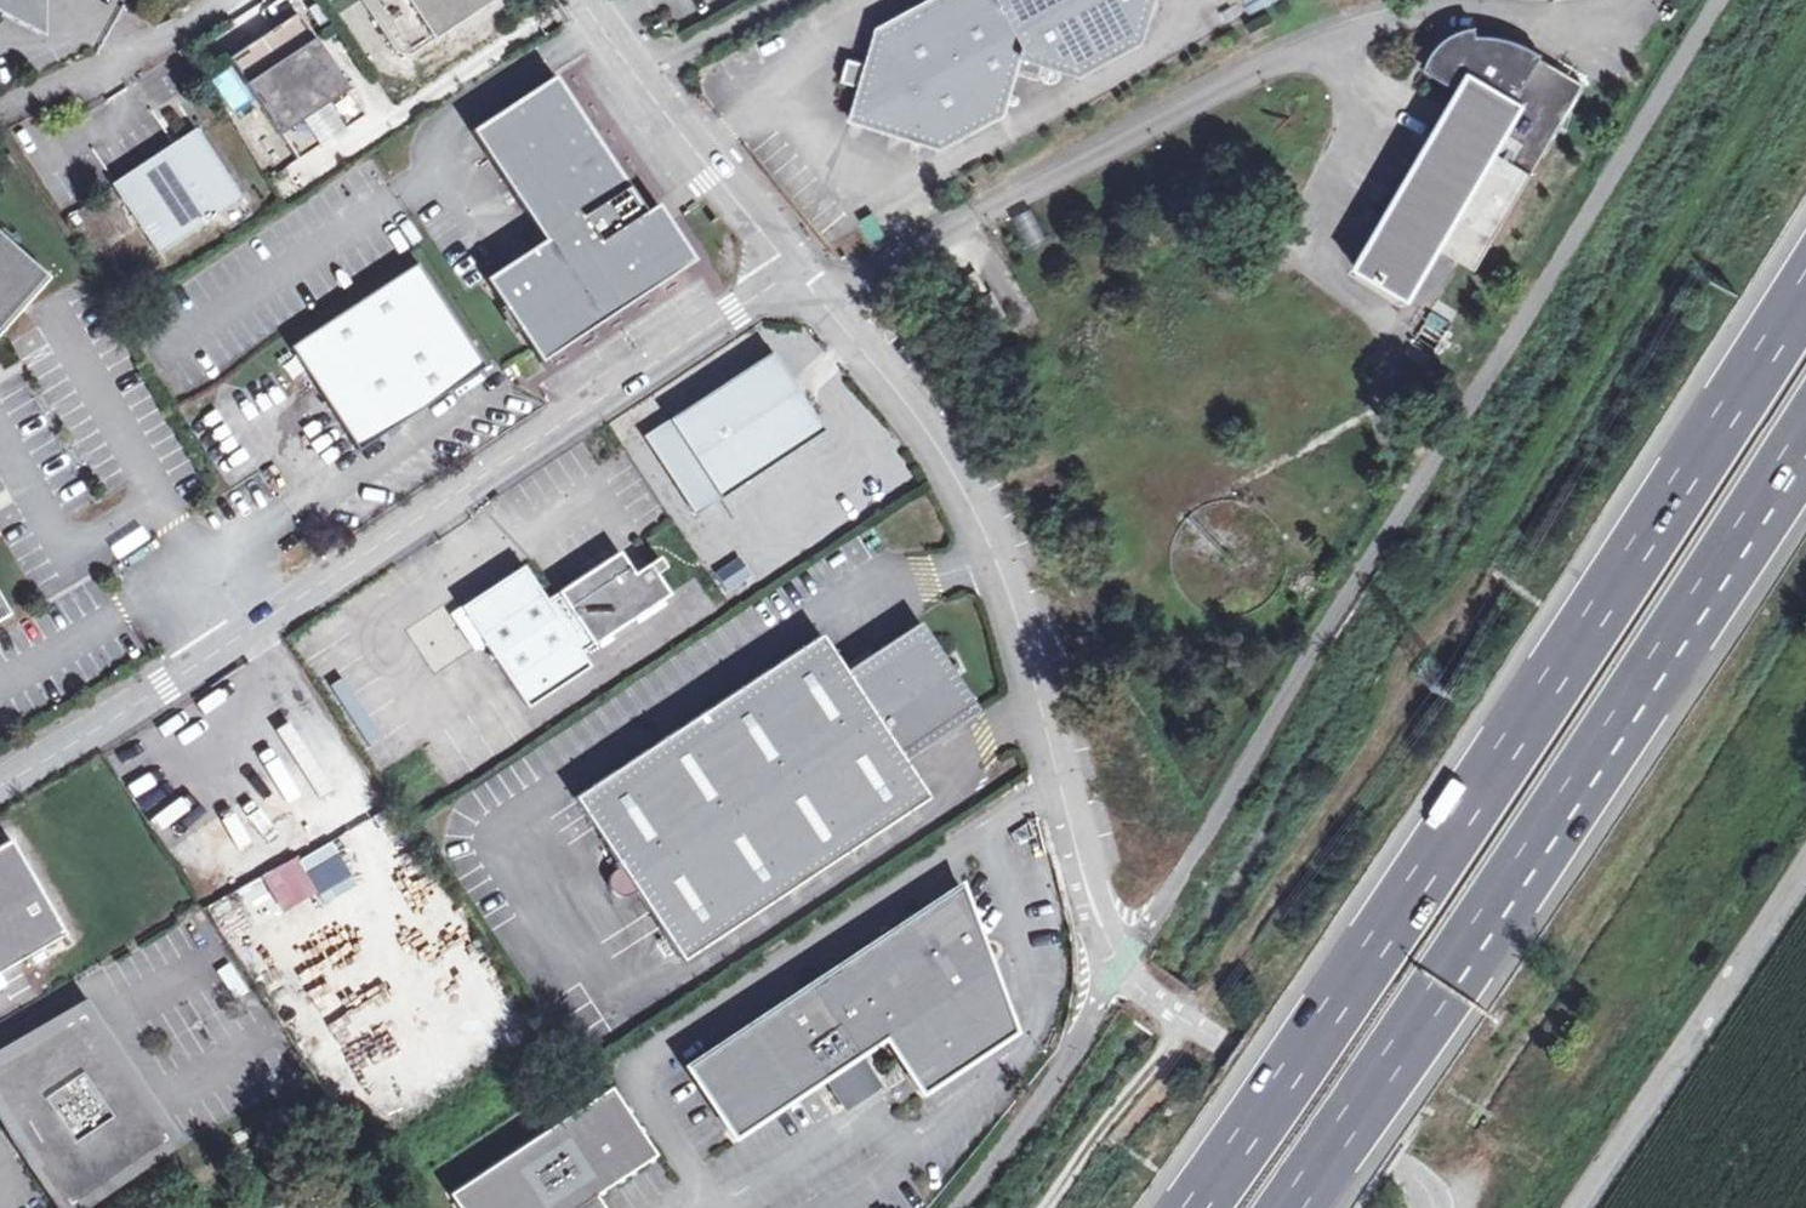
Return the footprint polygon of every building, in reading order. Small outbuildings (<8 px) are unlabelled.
[(30,24),(30,0),(0,0),(0,8),(30,24)] [(396,47),(414,50),(489,0),(365,0),(396,47)] [(1003,0),(935,0),(930,16),(910,11),(903,35),(881,27),(853,120),(943,148),(951,122),(975,130),(983,106),(1006,113),(1019,66),(1026,42),(1003,0)] [(1026,42),(1019,66),(1043,73),(1048,55),(1084,66),(1092,39),(1119,24),(1145,33),(1152,7),(1155,0),(1003,0),(1026,42)] [(1208,7),(1213,27),(1238,19),(1233,0),(1208,7)] [(296,12),(229,57),(297,159),(364,115),(296,12)] [(1425,66),(1458,85),(1356,264),(1409,296),(1439,244),(1477,266),(1585,80),(1541,54),(1544,51),(1533,44),(1523,39),(1509,35),(1495,32),(1478,32),(1477,23),(1476,23),(1467,25),(1458,28),(1454,30),(1445,35),(1441,39),(1437,44),(1433,49),(1429,56),(1425,66)] [(486,278),(542,362),(685,267),(647,211),(556,74),(472,130),(545,239),(486,278)] [(125,184),(120,174),(112,179),(159,251),(243,197),(197,126),(180,136),(186,145),(167,157),(162,148),(145,159),(151,168),(125,184)] [(180,136),(162,148),(167,157),(186,145),(180,136)] [(145,159),(120,174),(125,184),(151,168),(145,159)] [(659,203),(647,211),(685,267),(696,260),(659,203)] [(1006,218),(1028,246),(1046,232),(1025,204),(1006,218)] [(45,275),(0,235),(0,327),(45,275)] [(485,364),(415,259),(289,345),(296,354),(313,380),(359,450),(485,364)] [(996,289),(982,296),(995,319),(1008,311),(996,289)] [(772,351),(669,418),(719,495),(822,428),(772,351)] [(719,495),(669,418),(644,435),(693,510),(719,495)] [(1179,529),(1176,534),(1174,540),(1173,545),(1171,551),(1171,563),(1173,574),(1177,585),(1180,590),(1187,600),(1196,607),(1206,613),(1217,617),(1228,618),(1240,617),(1251,614),(1262,608),(1271,601),(1275,597),(1278,592),(1284,582),(1287,570),(1288,559),(1288,553),(1287,547),(1286,542),(1281,531),(1274,521),(1266,513),(1261,510),(1256,507),(1245,503),(1233,501),(1222,501),(1210,504),(1200,509),(1190,515),(1186,520),(1182,524),(1179,529)] [(635,571),(620,549),(559,590),(559,591),(547,599),(524,564),(461,606),(528,706),(591,664),(582,651),(593,643),(671,593),(657,572),(666,565),(660,555),(635,571)] [(609,870),(607,873),(607,876),(607,880),(607,883),(609,886),(611,889),(613,891),(616,893),(619,894),(622,894),(625,894),(628,894),(631,892),(634,890),(636,888),(681,958),(924,799),(896,756),(919,742),(922,745),(933,738),(931,735),(971,708),(948,686),(945,689),(920,631),(847,679),(819,635),(575,793),(619,862),(615,863),(613,865),(610,867),(609,870)] [(64,937),(9,841),(0,846),(0,975),(64,937)] [(683,1067),(730,1138),(819,1080),(836,1106),(872,1083),(854,1057),(881,1038),(918,1094),(1010,1033),(986,967),(970,978),(957,959),(978,945),(957,887),(683,1067)] [(978,945),(957,959),(970,978),(986,967),(978,945)] [(0,1056),(0,1108),(13,1128),(24,1120),(37,1141),(26,1148),(64,1207),(72,1207),(173,1148),(82,1006),(0,1056)] [(593,1194),(652,1156),(607,1088),(445,1195),(453,1207),(602,1207),(593,1194)]
